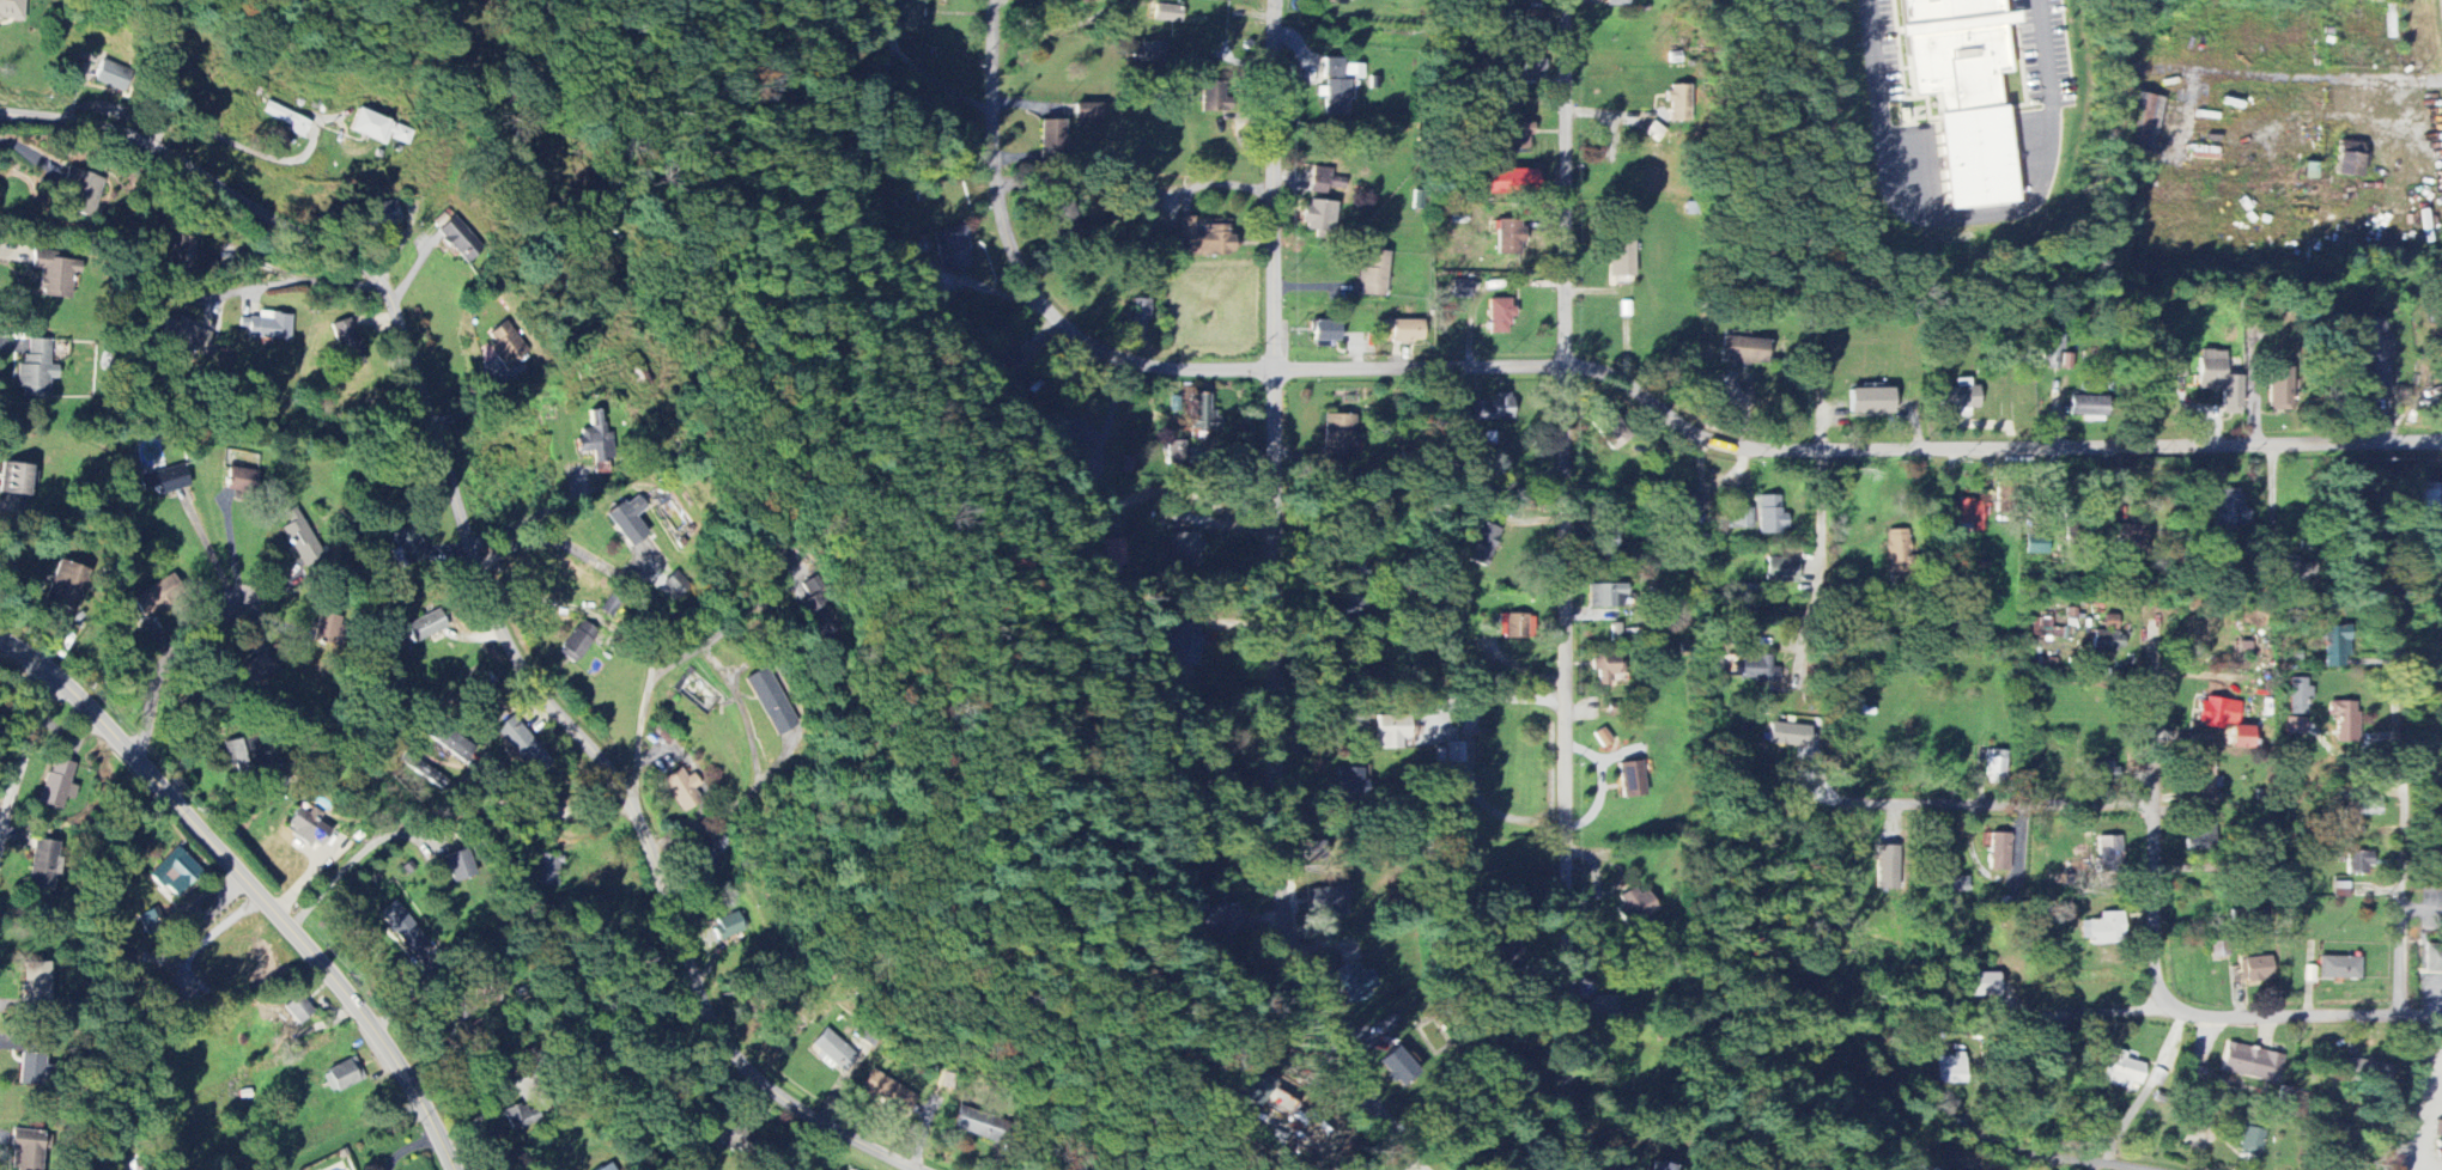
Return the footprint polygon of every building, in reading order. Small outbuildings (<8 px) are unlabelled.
[(26,0),(0,0),(0,20),(24,23),(26,0)] [(2000,75),(2006,74),(1998,0),(1902,0),(1912,99),(1938,96),(1950,212),(2014,206),(2000,75)] [(1181,25),(1182,9),(1155,6),(1154,22),(1181,25)] [(1134,50),(1134,64),(1165,65),(1165,43),(1142,43),(1142,51),(1134,50)] [(1325,116),(1348,116),(1348,81),(1341,81),(1341,60),(1319,59),(1318,78),(1326,79),(1325,116)] [(93,82),(119,94),(129,72),(103,60),(93,82)] [(1364,78),(1363,65),(1342,66),(1343,78),(1364,78)] [(1216,85),(1202,86),(1203,114),(1225,113),(1225,95),(1217,95),(1216,85)] [(1669,124),(1691,123),(1690,86),(1668,86),(1669,124)] [(288,125),(286,134),(302,139),(309,120),(264,104),(261,115),(288,125)] [(1101,105),(1075,105),(1075,125),(1101,126),(1101,105)] [(383,146),(386,139),(405,146),(411,131),(356,110),(347,132),(383,146)] [(1040,122),(1041,163),(1064,162),(1063,121),(1040,122)] [(1509,150),(1531,149),(1531,124),(1508,125),(1509,150)] [(2334,175),(2360,180),(2366,145),(2340,141),(2334,175)] [(57,195),(68,199),(63,210),(89,220),(103,181),(67,168),(57,195)] [(1311,194),(1326,195),(1327,188),(1344,189),(1345,179),(1329,178),(1329,169),(1313,168),(1311,194)] [(1486,171),(1486,195),(1536,194),(1536,170),(1486,171)] [(1054,239),(1076,235),(1069,201),(1047,205),(1054,239)] [(1304,232),(1333,234),(1334,203),(1305,201),(1304,232)] [(465,267),(484,250),(449,209),(430,225),(465,267)] [(1231,257),(1231,228),(1194,229),(1194,218),(1180,218),(1181,257),(1231,257)] [(1522,263),(1523,224),(1498,224),(1497,262),(1522,263)] [(970,268),(965,227),(934,231),(940,272),(970,268)] [(1610,278),(1634,278),(1634,237),(1609,237),(1610,278)] [(1359,297),(1386,298),(1388,253),(1363,252),(1363,270),(1360,270),(1359,297)] [(69,299),(72,274),(79,275),(81,258),(32,253),(30,269),(39,270),(36,295),(69,299)] [(1470,284),(1453,283),(1452,299),(1470,300),(1470,284)] [(1148,301),(1134,300),(1133,341),(1147,341),(1148,301)] [(1511,300),(1488,300),(1489,335),(1512,335),(1511,300)] [(291,317),(257,311),(256,320),(239,318),(237,328),(247,329),(246,337),(286,343),(291,317)] [(482,337),(503,370),(533,351),(512,318),(482,337)] [(346,371),(366,364),(349,319),(329,327),(346,371)] [(2365,392),(2391,390),(2387,334),(2384,334),(2383,320),(2360,321),(2365,392)] [(202,351),(206,328),(162,321),(158,344),(202,351)] [(1423,322),(1384,321),(1384,343),(1422,344),(1423,322)] [(1339,343),(1339,323),(1309,322),(1309,331),(1314,331),(1313,342),(1339,343)] [(2057,370),(2058,351),(2063,351),(2064,335),(2043,334),(2042,370),(2057,370)] [(1767,364),(1768,340),(1722,339),(1722,363),(1767,364)] [(21,398),(47,399),(47,378),(57,378),(57,366),(48,366),(49,340),(25,340),(24,365),(16,365),(15,389),(21,389),(21,398)] [(2198,389),(2223,390),(2222,414),(2243,415),(2243,370),(2226,370),(2226,352),(2199,351),(2198,389)] [(2292,412),(2293,375),(2270,375),(2269,411),(2292,412)] [(1979,409),(1979,386),(1970,386),(1970,379),(1955,379),(1955,388),(1939,388),(1939,410),(1956,409),(1956,417),(1970,417),(1970,409),(1979,409)] [(1893,415),(1893,389),(1850,389),(1850,415),(1893,415)] [(1474,402),(1474,421),(1513,420),(1512,394),(1492,395),(1492,402),(1474,402)] [(1190,430),(1217,431),(1217,413),(1208,412),(1208,396),(1191,395),(1190,430)] [(2107,398),(2071,397),(2070,417),(2107,418),(2107,398)] [(593,475),(610,475),(608,424),(601,425),(601,411),(589,412),(589,429),(578,429),(579,454),(593,453),(593,475)] [(1347,472),(1347,458),(1352,458),(1354,417),(1324,416),(1322,470),(1347,472)] [(1630,438),(1616,417),(1596,430),(1611,452),(1630,438)] [(1164,464),(1183,465),(1184,443),(1165,442),(1164,464)] [(26,495),(27,465),(0,463),(0,494),(26,495)] [(255,473),(226,467),(222,489),(251,495),(255,473)] [(187,489),(183,468),(137,476),(140,491),(153,488),(155,495),(187,489)] [(2415,485),(2416,500),(2423,499),(2424,514),(2441,513),(2440,484),(2415,485)] [(1680,518),(1704,510),(1697,489),(1673,496),(1680,518)] [(2242,490),(2215,490),(2214,527),(2249,528),(2249,509),(2241,509),(2242,490)] [(626,548),(646,536),(634,516),(646,509),(638,495),(605,514),(626,548)] [(1754,497),(1755,510),(1758,510),(1759,534),(1787,533),(1786,514),(1780,514),(1780,496),(1754,497)] [(1981,531),(1982,500),(1958,499),(1958,530),(1981,531)] [(284,527),(301,568),(321,560),(299,507),(284,514),(288,525),(284,527)] [(1752,530),(1753,509),(1728,508),(1728,529),(1752,530)] [(1485,568),(1500,529),(1478,521),(1464,560),(1485,568)] [(425,560),(414,525),(391,533),(402,568),(425,560)] [(2150,546),(2150,525),(2120,525),(2121,546),(2150,546)] [(1886,530),(1887,573),(1909,572),(1907,530),(1886,530)] [(1172,534),(1172,556),(1179,556),(1179,568),(1200,569),(1200,534),(1172,534)] [(2025,554),(2049,555),(2050,535),(2026,534),(2025,554)] [(1797,583),(1798,560),(1766,559),(1765,581),(1797,583)] [(87,571),(58,560),(43,601),(71,612),(87,571)] [(131,599),(142,618),(182,594),(170,575),(131,599)] [(1614,609),(1614,595),(1624,595),(1624,584),(1588,585),(1588,609),(1614,609)] [(411,642),(447,630),(440,610),(404,622),(411,642)] [(313,643),(330,645),(333,616),(316,613),(313,643)] [(1527,638),(1527,615),(1500,614),(1499,638),(1527,638)] [(2103,628),(2118,630),(2120,617),(2105,615),(2103,628)] [(2033,617),(2032,636),(2058,637),(2058,618),(2033,617)] [(573,665),(599,632),(582,618),(556,652),(573,665)] [(2351,657),(2351,626),(2325,627),(2326,668),(2346,668),(2345,657),(2351,657)] [(2119,633),(2093,632),(2092,651),(2119,653),(2119,633)] [(1591,672),(1597,672),(1597,683),(1623,684),(1623,658),(1591,657),(1591,672)] [(1741,658),(1740,679),(1759,680),(1759,691),(1781,691),(1782,667),(1771,667),(1772,659),(1741,658)] [(2291,715),(2307,715),(2307,700),(2314,700),(2313,688),(2307,688),(2307,679),(2290,679),(2291,715)] [(2253,749),(2254,727),(2238,727),(2239,701),(2199,699),(2198,726),(2233,728),(2232,748),(2253,749)] [(2360,743),(2359,702),(2330,702),(2330,717),(2337,717),(2337,743),(2360,743)] [(1400,750),(1401,739),(1408,739),(1408,716),(1376,715),(1375,749),(1400,750)] [(492,731),(533,777),(550,762),(510,716),(492,731)] [(2286,736),(2304,737),(2305,718),(2286,717),(2286,736)] [(1809,727),(1788,726),(1788,724),(1769,723),(1768,745),(1809,746),(1809,727)] [(463,764),(474,749),(440,724),(429,739),(463,764)] [(1601,748),(1611,742),(1603,728),(1593,734),(1601,748)] [(249,736),(222,742),(228,768),(255,763),(249,736)] [(1463,764),(1462,744),(1435,745),(1436,765),(1463,764)] [(2006,752),(1987,751),(1986,784),(2006,784),(2006,752)] [(431,770),(408,755),(402,765),(425,780),(431,770)] [(39,804),(60,810),(63,798),(72,800),(75,787),(68,785),(73,764),(50,758),(39,804)] [(2195,802),(2216,801),(2215,760),(2194,760),(2195,802)] [(1645,797),(1640,761),(1618,764),(1622,800),(1645,797)] [(2093,783),(2115,781),(2113,762),(2091,764),(2093,783)] [(1366,791),(1360,768),(1337,775),(1343,797),(1366,791)] [(687,779),(681,769),(662,780),(682,813),(703,801),(695,788),(701,785),(694,774),(687,779)] [(2376,804),(2376,794),(2350,795),(2350,818),(2382,817),(2382,804),(2376,804)] [(284,826),(316,849),(329,831),(319,824),(324,818),(301,802),(284,826)] [(2009,872),(2010,835),(1981,834),(1981,849),(1990,850),(1989,871),(2009,872)] [(694,846),(704,876),(733,867),(724,837),(694,846)] [(2122,837),(2096,837),(2097,870),(2122,870),(2122,837)] [(1876,890),(1901,891),(1903,839),(1893,838),(1893,845),(1878,844),(1876,890)] [(53,892),(55,842),(31,841),(29,890),(53,892)] [(173,900),(202,873),(178,848),(149,875),(173,900)] [(452,884),(476,875),(466,849),(442,858),(452,884)] [(2347,875),(2371,875),(2371,853),(2348,852),(2347,875)] [(558,857),(533,856),(532,887),(557,888),(558,857)] [(1949,893),(1969,892),(1968,877),(1949,878),(1949,893)] [(2351,884),(2334,883),(2333,898),(2350,899),(2351,884)] [(1618,898),(1622,904),(1615,909),(1628,929),(1656,911),(1638,884),(1618,898)] [(1306,914),(1346,913),(1345,888),(1305,889),(1306,914)] [(408,956),(427,943),(396,900),(377,914),(408,956)] [(714,921),(721,942),(746,933),(739,913),(714,921)] [(2123,913),(2100,913),(2100,921),(2084,922),(2085,945),(2124,945),(2123,913)] [(2441,974),(2441,946),(2424,946),(2423,974),(2441,974)] [(2238,959),(2239,982),(2272,981),(2271,958),(2238,959)] [(2319,980),(2360,980),(2361,959),(2319,958),(2319,980)] [(1377,992),(1369,970),(1361,973),(1356,962),(1335,970),(1348,1004),(1377,992)] [(23,1003),(48,1002),(47,963),(22,964),(23,1003)] [(1999,974),(1961,974),(1961,997),(1998,998),(1999,974)] [(295,1026),(311,1013),(296,995),(280,1008),(295,1026)] [(844,1074),(858,1056),(824,1028),(810,1046),(844,1074)] [(2050,1064),(2066,1063),(2065,1034),(2049,1035),(2050,1064)] [(2278,1083),(2283,1055),(2226,1044),(2220,1073),(2278,1083)] [(1404,1088),(1420,1068),(1395,1047),(1378,1067),(1404,1088)] [(2145,1065),(2134,1062),(2136,1054),(2113,1049),(2104,1085),(2128,1091),(2130,1084),(2140,1086),(2145,1065)] [(42,1051),(18,1050),(18,1086),(41,1086),(42,1051)] [(1965,1085),(1966,1053),(1954,1053),(1954,1058),(1936,1057),(1935,1084),(1965,1085)] [(326,1068),(334,1092),(364,1083),(356,1059),(326,1068)] [(2392,1068),(2351,1059),(2346,1080),(2388,1089),(2392,1068)] [(904,1116),(916,1098),(872,1070),(860,1088),(904,1116)] [(1261,1101),(1285,1118),(1296,1103),(1250,1072),(1235,1092),(1257,1108),(1261,1101)] [(512,1134),(538,1124),(529,1100),(503,1111),(512,1134)] [(1001,1121),(959,1107),(951,1129),(994,1143),(1001,1121)] [(2260,1153),(2266,1128),(2244,1123),(2238,1148),(2260,1153)] [(43,1135),(15,1130),(10,1169),(38,1169),(43,1135)]
